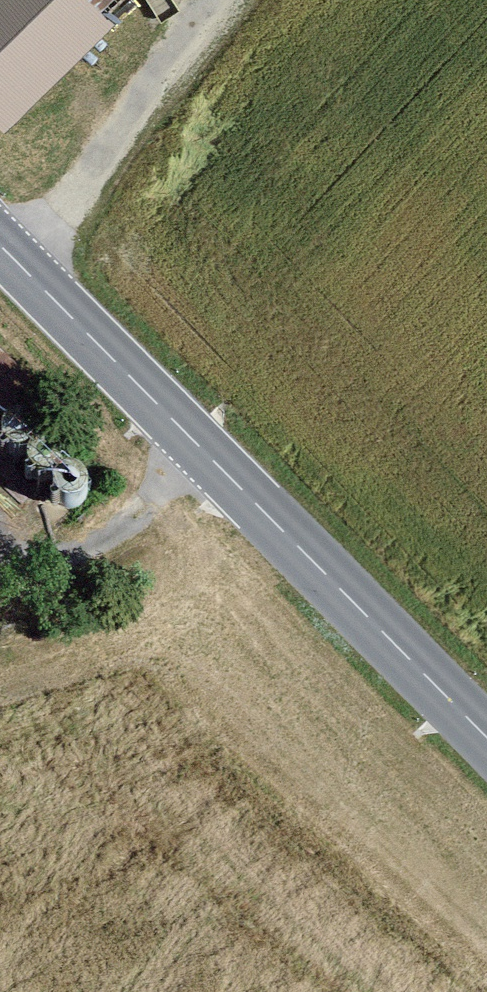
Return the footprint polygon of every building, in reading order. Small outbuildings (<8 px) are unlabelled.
[(5,126),(134,0),(0,0),(0,121),(5,126)] [(38,394),(0,356),(0,433),(38,394)]
